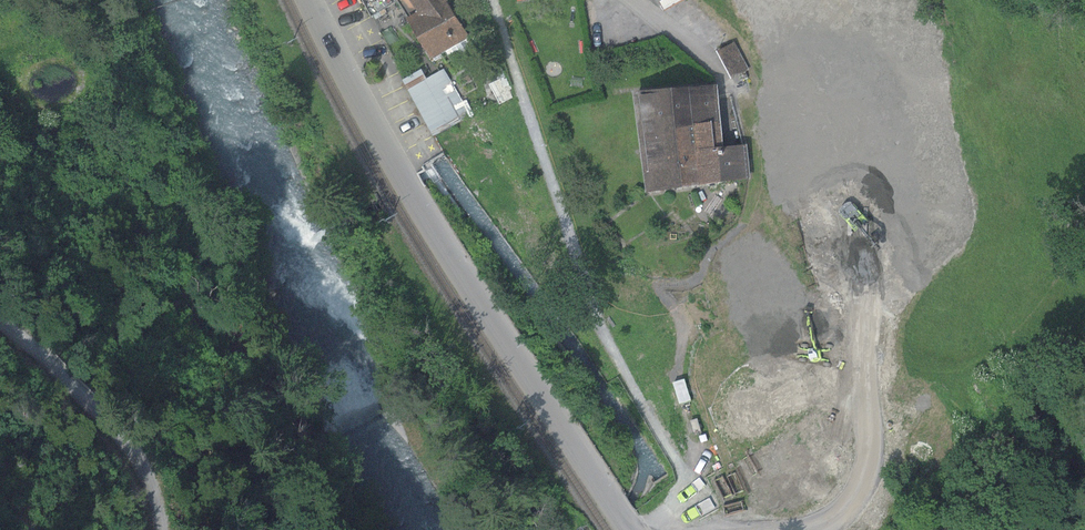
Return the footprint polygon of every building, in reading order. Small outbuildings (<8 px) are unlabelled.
[(430,59),(467,36),(445,0),(394,0),(430,59)] [(734,41),(716,50),(731,78),(748,69),(734,41)] [(421,69),(401,81),(433,137),(471,115),(444,69),(426,79),(421,69)] [(717,83),(633,92),(644,191),(750,180),(747,144),(723,146),(717,83)]
